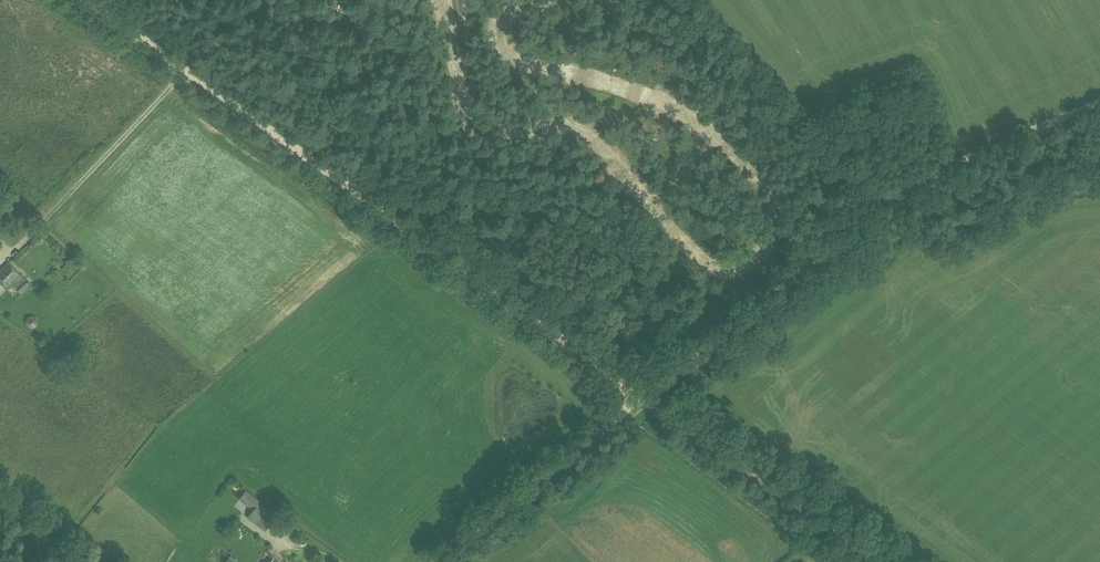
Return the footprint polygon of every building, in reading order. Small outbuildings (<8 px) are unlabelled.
[(21,293),(30,285),(8,263),(0,271),(0,280),(7,287),(11,283),(21,293)] [(600,316),(608,321),(611,316),(604,311),(600,316)] [(249,518),(267,531),(278,515),(246,492),(240,499),(255,510),(249,518)]
